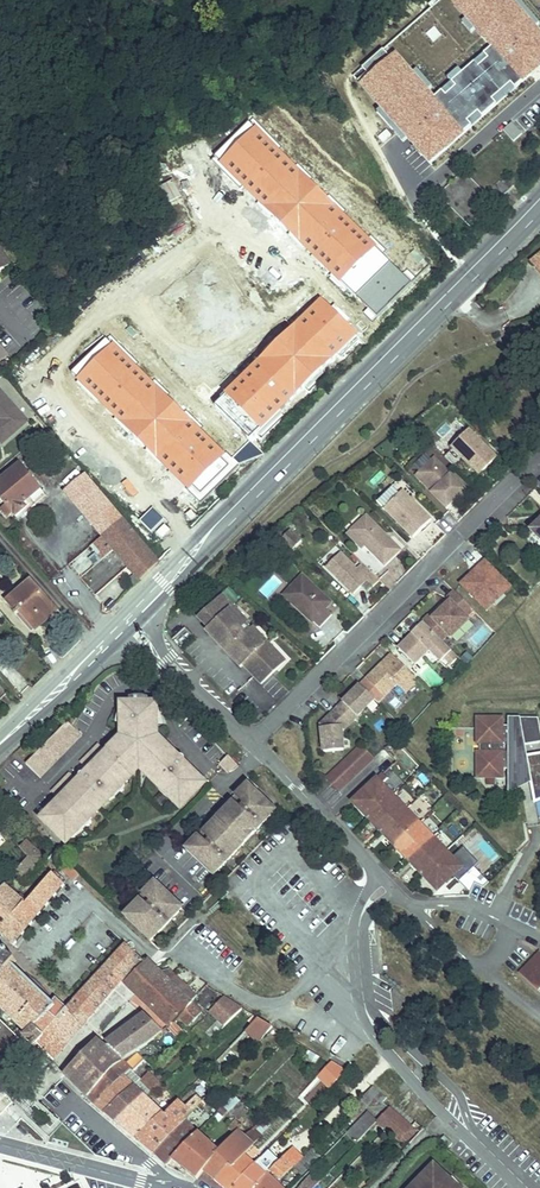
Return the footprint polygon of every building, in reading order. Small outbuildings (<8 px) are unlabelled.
[(379,123),(382,127),(389,123),(387,119),(379,123)] [(495,187),(504,197),(514,187),(505,177),(495,187)] [(5,268),(9,265),(4,255),(0,257),(0,260),(5,268)] [(539,272),(539,255),(532,262),(539,272)] [(261,375),(291,409),(313,389),(283,355),(274,364),(261,375)] [(257,369),(261,375),(274,364),(269,359),(257,369)] [(229,373),(244,391),(254,382),(239,363),(229,373)] [(223,411),(244,391),(229,373),(207,394),(223,411)] [(2,443),(27,421),(0,391),(0,441),(2,443)] [(469,430),(452,447),(480,475),(497,458),(469,430)] [(519,445),(525,439),(520,434),(514,441),(519,445)] [(431,493),(446,508),(466,489),(434,458),(419,474),(434,489),(431,493)] [(16,517),(33,502),(30,498),(41,489),(31,478),(34,476),(30,471),(27,473),(19,464),(0,481),(0,498),(6,505),(12,512),(16,517)] [(373,487),(383,478),(378,472),(368,481),(373,487)] [(416,477),(431,493),(434,489),(419,474),(416,477)] [(65,491),(103,536),(121,521),(84,475),(65,491)] [(33,502),(36,505),(46,496),(41,489),(30,498),(33,502)] [(403,491),(385,509),(413,538),(431,520),(403,491)] [(7,516),(12,512),(6,505),(1,509),(7,516)] [(366,547),(385,566),(401,550),(389,538),(387,540),(383,537),(383,532),(367,516),(353,529),(368,544),(366,547)] [(98,556),(101,559),(114,549),(132,534),(121,521),(103,536),(94,543),(102,553),(98,556)] [(530,531),(539,540),(539,521),(530,531)] [(348,535),(363,550),(366,547),(368,544),(353,529),(348,535)] [(281,540),(292,551),(301,540),(290,530),(281,540)] [(114,549),(140,581),(158,563),(132,534),(114,549)] [(274,557),(283,565),(293,554),(284,546),(274,557)] [(380,580),(379,580),(362,563),(356,569),(340,553),(326,567),(353,594),(367,581),(373,587),(380,580)] [(487,610),(512,585),(486,559),(461,584),(487,610)] [(328,600),(302,576),(284,596),(319,628),(331,615),(324,609),(322,607),(328,600)] [(16,616),(20,612),(36,629),(50,617),(46,613),(55,606),(32,580),(8,602),(17,612),(14,614),(16,616)] [(423,622),(426,625),(457,594),(454,591),(423,622)] [(426,625),(442,642),(448,635),(451,638),(469,620),(467,617),(474,610),(457,594),(426,625)] [(243,665),(261,684),(285,661),(253,628),(250,631),(244,625),(247,621),(223,596),(199,618),(210,629),(225,645),(228,642),(232,647),(229,650),(243,665)] [(322,607),(324,609),(331,602),(328,600),(322,607)] [(46,613),(50,617),(58,609),(55,606),(46,613)] [(16,616),(31,633),(36,629),(20,612),(16,616)] [(413,633),(398,648),(415,665),(429,651),(440,662),(444,659),(451,666),(458,658),(442,642),(426,625),(423,623),(416,630),(418,632),(415,636),(413,633)] [(225,645),(210,629),(207,632),(222,648),(225,645)] [(243,665),(229,650),(226,652),(240,667),(243,665)] [(461,659),(467,664),(473,658),(467,653),(461,659)] [(392,654),(360,686),(374,699),(378,703),(397,684),(406,693),(418,681),(392,654)] [(337,709),(350,723),(374,699),(360,686),(337,709)] [(60,803),(44,820),(64,840),(71,837),(77,834),(77,827),(86,818),(90,818),(108,799),(109,798),(109,794),(119,784),(123,784),(124,783),(133,774),(128,769),(132,765),(148,765),(152,768),(147,774),(157,783),(157,784),(162,784),(171,793),(171,800),(175,802),(183,805),(203,784),(186,767),(184,769),(181,766),(184,763),(185,761),(185,759),(184,758),(181,756),(179,756),(175,760),(174,759),(176,757),(171,752),(169,754),(168,753),(170,751),(157,738),(157,723),(156,709),(156,706),(148,707),(148,698),(140,697),(133,697),(130,698),(130,707),(121,707),(121,709),(122,723),(122,739),(109,752),(111,754),(110,755),(98,744),(80,763),(92,774),(89,777),(84,774),(82,774),(80,775),(79,776),(79,778),(80,780),(83,783),(81,785),(70,773),(52,792),(63,803),(62,805),(60,803)] [(337,709),(321,725),(324,752),(343,750),(341,729),(344,729),(350,723),(337,709)] [(538,717),(508,717),(508,726),(502,726),(502,717),(477,717),(479,743),(480,752),(483,778),(503,778),(503,769),(509,769),(509,778),(531,778),(534,792),(539,791),(539,754),(527,757),(525,745),(539,742),(539,727),(538,717)] [(26,764),(40,778),(59,759),(54,754),(58,751),(62,755),(81,735),(67,722),(26,764)] [(354,752),(366,765),(373,759),(361,746),(354,752)] [(347,759),(359,772),(366,765),(354,752),(347,759)] [(228,756),(222,761),(231,770),(236,764),(228,756)] [(340,765),(352,778),(359,772),(347,759),(340,765)] [(220,763),(228,772),(231,770),(222,761),(220,763)] [(148,765),(132,765),(128,769),(133,774),(137,770),(143,770),(147,774),(152,768),(148,765)] [(333,772),(346,785),(352,778),(340,765),(333,772)] [(326,779),(339,791),(346,785),(333,772),(326,779)] [(353,802),(369,819),(392,796),(382,784),(388,778),(383,773),(353,802)] [(509,778),(509,795),(532,783),(531,778),(509,778)] [(119,784),(109,794),(109,798),(108,799),(110,800),(113,798),(119,793),(123,787),(125,784),(124,783),(123,784),(119,784)] [(171,793),(162,784),(157,784),(157,783),(155,784),(157,788),(162,793),(166,797),(171,800),(171,793)] [(209,871),(230,850),(234,854),(244,843),(254,833),(250,829),(271,807),(248,785),(234,799),(243,808),(240,810),(232,802),(231,801),(229,803),(231,805),(205,832),(203,830),(202,832),(203,832),(211,841),(209,844),(200,835),(186,850),(209,871)] [(369,819),(382,832),(406,809),(392,796),(369,819)] [(232,802),(240,810),(243,808),(234,799),(232,802)] [(250,829),(254,833),(275,811),(271,807),(250,829)] [(382,832),(395,846),(419,823),(406,809),(382,832)] [(86,818),(77,827),(77,834),(80,832),(86,826),(90,822),(92,819),(90,818),(86,818)] [(395,846),(409,860),(432,837),(419,823),(395,846)] [(200,835),(209,844),(211,841),(203,832),(200,835)] [(409,860),(422,874),(446,851),(432,837),(409,860)] [(14,874),(22,881),(43,856),(25,841),(20,847),(29,857),(14,874)] [(209,871),(213,876),(234,854),(230,850),(209,871)] [(422,874),(438,890),(453,876),(462,884),(463,883),(468,888),(473,882),(469,877),(475,871),(463,858),(458,863),(446,851),(422,874)] [(59,867),(72,881),(79,875),(66,860),(59,867)] [(14,945),(64,885),(52,874),(26,905),(4,886),(0,890),(0,934),(14,945)] [(125,916),(151,941),(161,930),(157,926),(178,904),(155,882),(141,897),(150,905),(147,908),(138,900),(137,899),(136,900),(138,902),(125,916)] [(138,900),(147,908),(150,905),(141,897),(138,900)] [(157,926),(161,930),(182,909),(178,904),(157,926)] [(417,946),(421,942),(415,935),(410,940),(417,946)] [(66,1008),(83,1026),(121,981),(125,984),(145,963),(125,943),(66,1008)] [(0,958),(0,1008),(27,1034),(24,1038),(34,1047),(37,1044),(66,1008),(55,999),(51,1004),(11,965),(15,960),(5,952),(0,958)] [(539,991),(539,989),(539,955),(521,974),(539,991)] [(129,989),(134,994),(157,970),(152,965),(148,960),(145,963),(125,984),(129,989)] [(168,969),(160,972),(191,1002),(197,995),(169,968),(168,969)] [(177,1019),(179,1016),(192,1003),(191,1002),(160,972),(157,970),(134,994),(169,1028),(177,1019)] [(210,1012),(224,1026),(242,1009),(223,997),(210,1012)] [(182,1019),(189,1026),(201,1012),(192,1003),(179,1016),(182,1019)] [(83,1026),(66,1008),(37,1044),(53,1061),(83,1026)] [(147,1045),(163,1032),(144,1013),(106,1042),(109,1045),(105,1047),(121,1063),(137,1051),(147,1045)] [(246,1031),(258,1044),(273,1028),(258,1019),(246,1031)] [(3,1060),(21,1041),(0,1020),(0,1058),(3,1060)] [(64,1074),(88,1097),(114,1067),(121,1063),(105,1047),(96,1039),(64,1074)] [(145,1059),(137,1051),(121,1063),(114,1067),(88,1097),(95,1104),(130,1069),(133,1072),(145,1059)] [(95,1104),(105,1112),(141,1080),(130,1069),(95,1104)] [(105,1112),(116,1122),(143,1096),(147,1100),(163,1085),(157,1079),(149,1072),(141,1080),(105,1112)] [(157,1079),(163,1085),(167,1081),(160,1075),(157,1079)] [(360,1099),(367,1105),(371,1102),(379,1093),(373,1087),(360,1099)] [(371,1102),(376,1106),(379,1102),(381,1104),(386,1098),(379,1093),(371,1102)] [(136,1138),(154,1153),(184,1121),(203,1101),(196,1095),(184,1107),(177,1101),(164,1116),(162,1114),(136,1138)] [(222,1107),(228,1113),(240,1100),(234,1095),(222,1107)] [(116,1122),(136,1138),(162,1114),(147,1100),(143,1096),(116,1122)] [(214,1116),(219,1121),(228,1113),(222,1107),(214,1116)] [(376,1122),(386,1130),(400,1116),(390,1108),(376,1122)] [(349,1132),(358,1141),(376,1122),(367,1114),(349,1132)] [(386,1130),(400,1141),(412,1127),(400,1116),(386,1130)] [(235,1134),(219,1151),(198,1132),(197,1133),(171,1160),(172,1160),(197,1179),(203,1171),(215,1180),(229,1165),(232,1168),(244,1156),(255,1144),(254,1144),(245,1135),(239,1130),(243,1127),(236,1120),(228,1128),(235,1134)] [(166,1164),(167,1166),(172,1160),(171,1160),(197,1133),(184,1121),(154,1153),(164,1162),(166,1160),(169,1162),(166,1164)] [(400,1141),(405,1145),(417,1131),(412,1127),(400,1141)] [(245,1135),(254,1144),(262,1136),(253,1128),(245,1135)] [(440,1142),(449,1149),(453,1144),(444,1137),(440,1142)] [(284,1156),(294,1166),(302,1158),(292,1148),(284,1156)] [(295,1167),(303,1174),(318,1159),(310,1151),(295,1167)] [(224,1187),(226,1186),(229,1187),(232,1187),(253,1165),(244,1156),(232,1168),(229,1165),(215,1180),(224,1187)] [(281,1180),(292,1168),(294,1166),(284,1156),(270,1170),(281,1180)] [(265,1175),(266,1174),(270,1170),(259,1159),(253,1165),(232,1187),(255,1187),(265,1175)] [(433,1165),(412,1187),(457,1187),(433,1165)] [(277,1184),(266,1174),(265,1175),(255,1187),(274,1187),(277,1184)] [(319,1183),(310,1174),(299,1187),(314,1187),(319,1183)]
